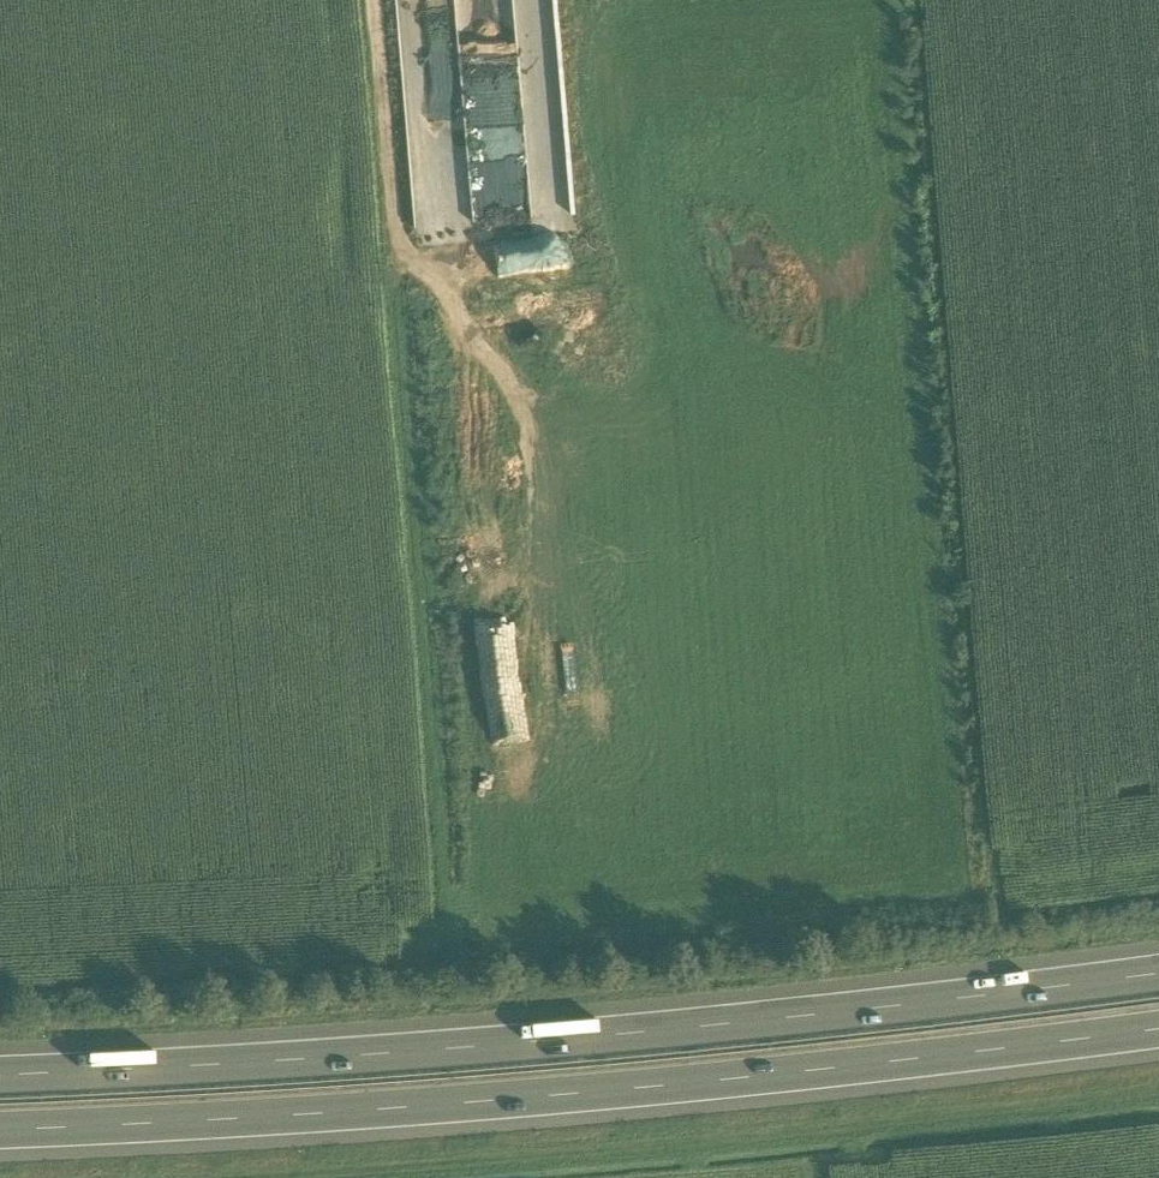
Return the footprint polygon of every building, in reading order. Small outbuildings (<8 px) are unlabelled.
[(504,716),(501,668),(480,669),(481,696),(474,697),(475,717),(504,716)]
